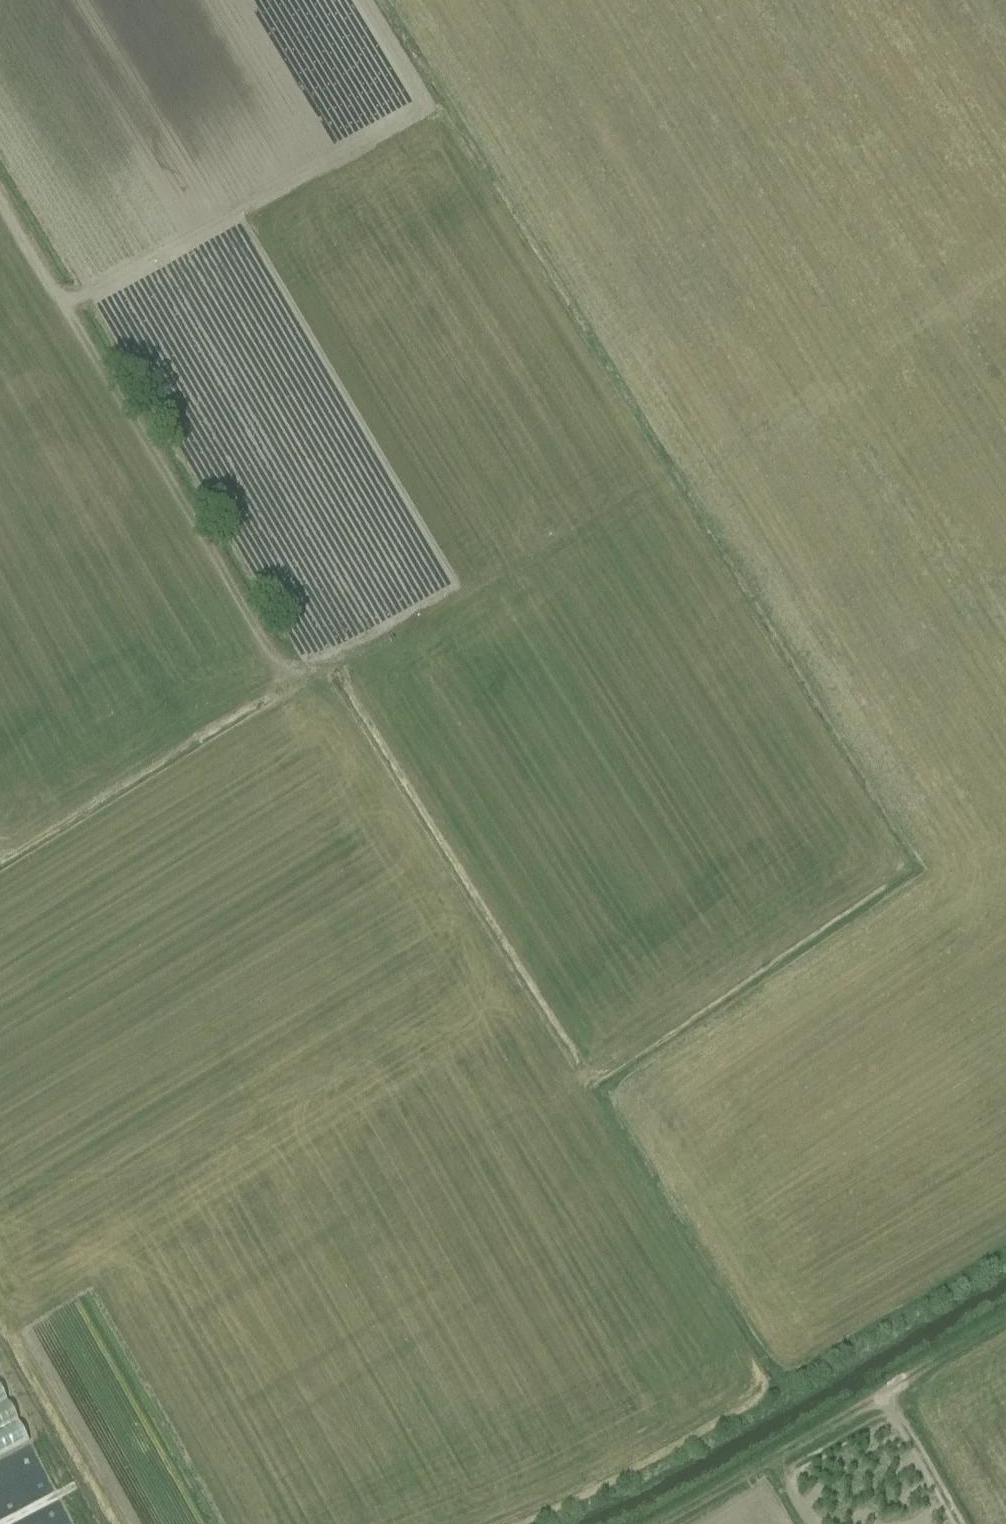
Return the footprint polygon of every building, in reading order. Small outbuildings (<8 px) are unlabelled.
[(32,1453),(0,1383),(0,1468),(32,1453)]
